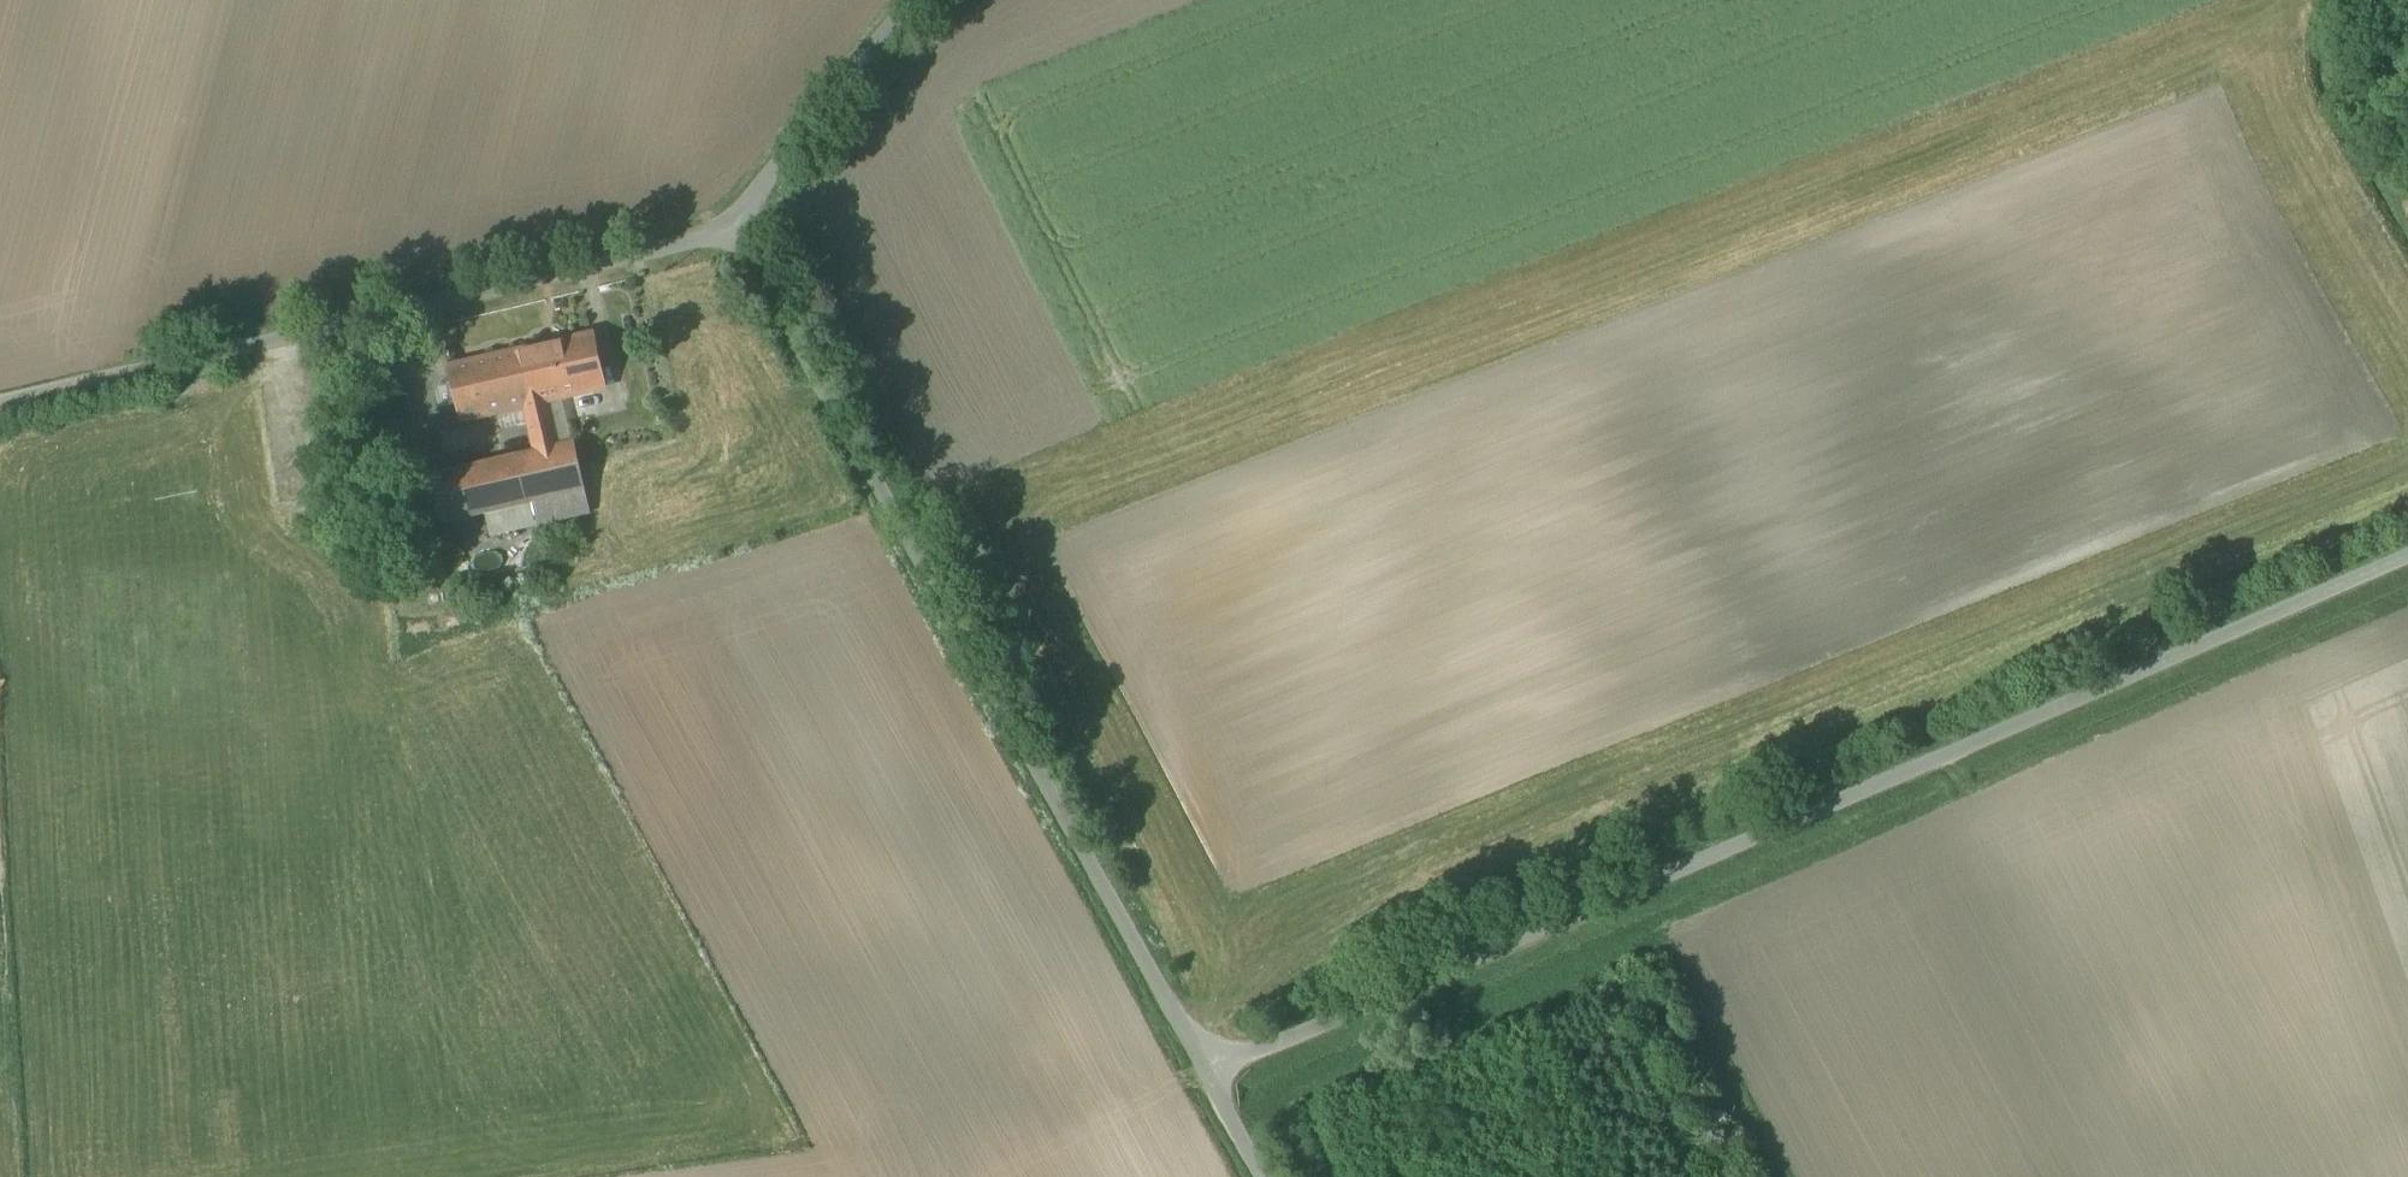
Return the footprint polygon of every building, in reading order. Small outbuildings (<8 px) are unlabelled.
[(593,334),(514,352),(527,408),(525,408),(528,418),(536,452),(559,447),(549,402),(606,389),(593,334)] [(527,408),(514,352),(451,366),(464,422),(505,413),(508,422),(528,418),(525,408),(527,408)] [(559,447),(536,452),(415,479),(420,498),(426,526),(447,521),(532,502),(538,525),(591,513),(575,443),(559,447)]
